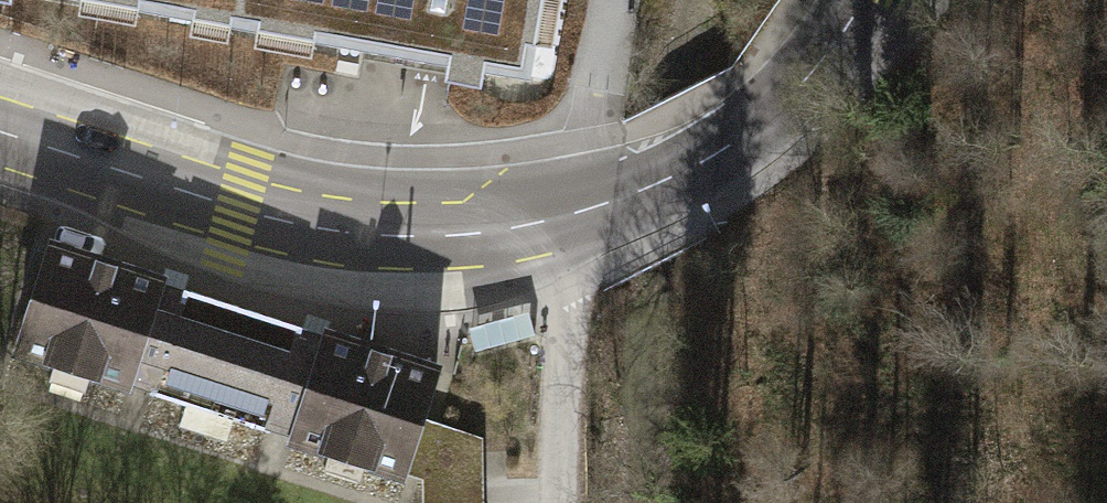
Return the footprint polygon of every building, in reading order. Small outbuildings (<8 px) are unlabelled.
[(236,23),(240,0),(104,0),(236,23)] [(236,23),(529,74),(542,0),(240,0),(236,23)] [(127,384),(157,280),(51,246),(18,349),(127,384)] [(127,384),(292,438),(325,335),(157,280),(127,384)] [(325,335),(292,438),(401,473),(434,370),(325,335)]
